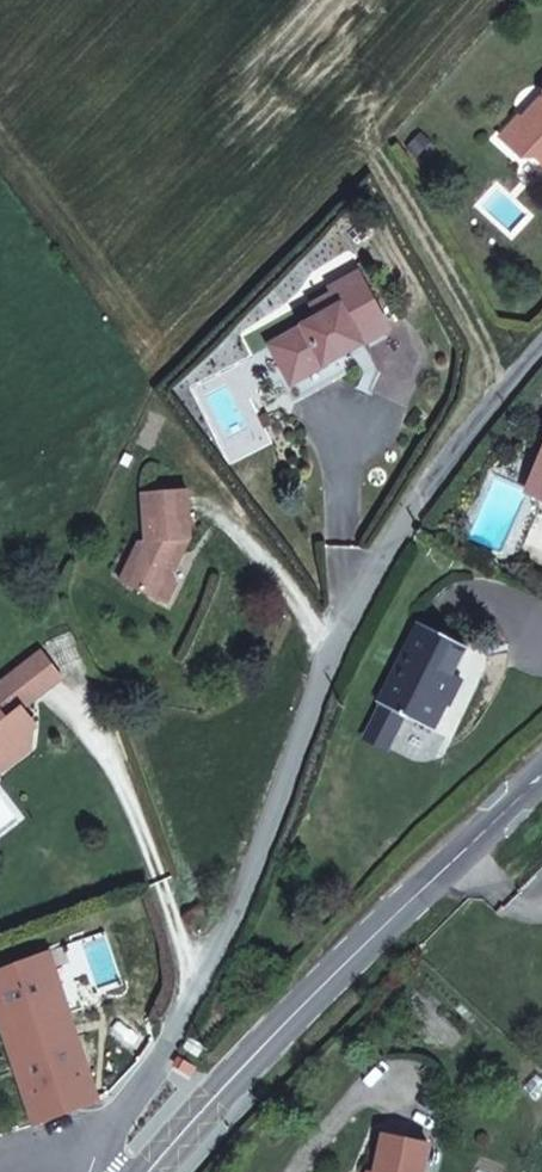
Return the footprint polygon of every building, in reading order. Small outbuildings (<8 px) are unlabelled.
[(530,132),(516,119),(497,139),(521,161),(532,161),(541,170),(541,120),(530,132)] [(532,161),(521,161),(541,181),(541,170),(532,161)] [(322,318),(272,345),(291,379),(283,383),(294,405),(333,383),(373,361),(365,346),(393,331),(361,273),(331,289),(335,297),(316,307),(322,318)] [(528,486),(541,492),(541,456),(528,486)] [(142,493),(144,542),(139,542),(119,581),(139,592),(160,602),(174,572),(170,563),(174,555),(182,554),(182,542),(190,541),(188,492),(142,493)] [(501,556),(467,543),(465,548),(508,566),(511,565),(515,563),(517,561),(538,511),(538,506),(526,501),(501,556)] [(168,605),(179,583),(174,572),(160,602),(168,605)] [(421,625),(380,704),(432,731),(447,702),(440,698),(451,676),(465,648),(421,625)] [(61,679),(40,653),(11,675),(26,694),(10,706),(15,715),(21,710),(61,679)] [(17,743),(21,747),(30,740),(39,733),(21,710),(15,715),(10,706),(26,694),(11,675),(0,684),(0,756),(17,743)] [(458,680),(451,676),(440,698),(447,702),(458,680)] [(0,756),(0,777),(1,779),(29,757),(21,747),(17,743),(0,756)] [(101,1103),(54,970),(0,990),(0,1013),(37,1125),(98,1104),(101,1103)] [(381,1171),(429,1171),(435,1144),(389,1135),(381,1171)]
